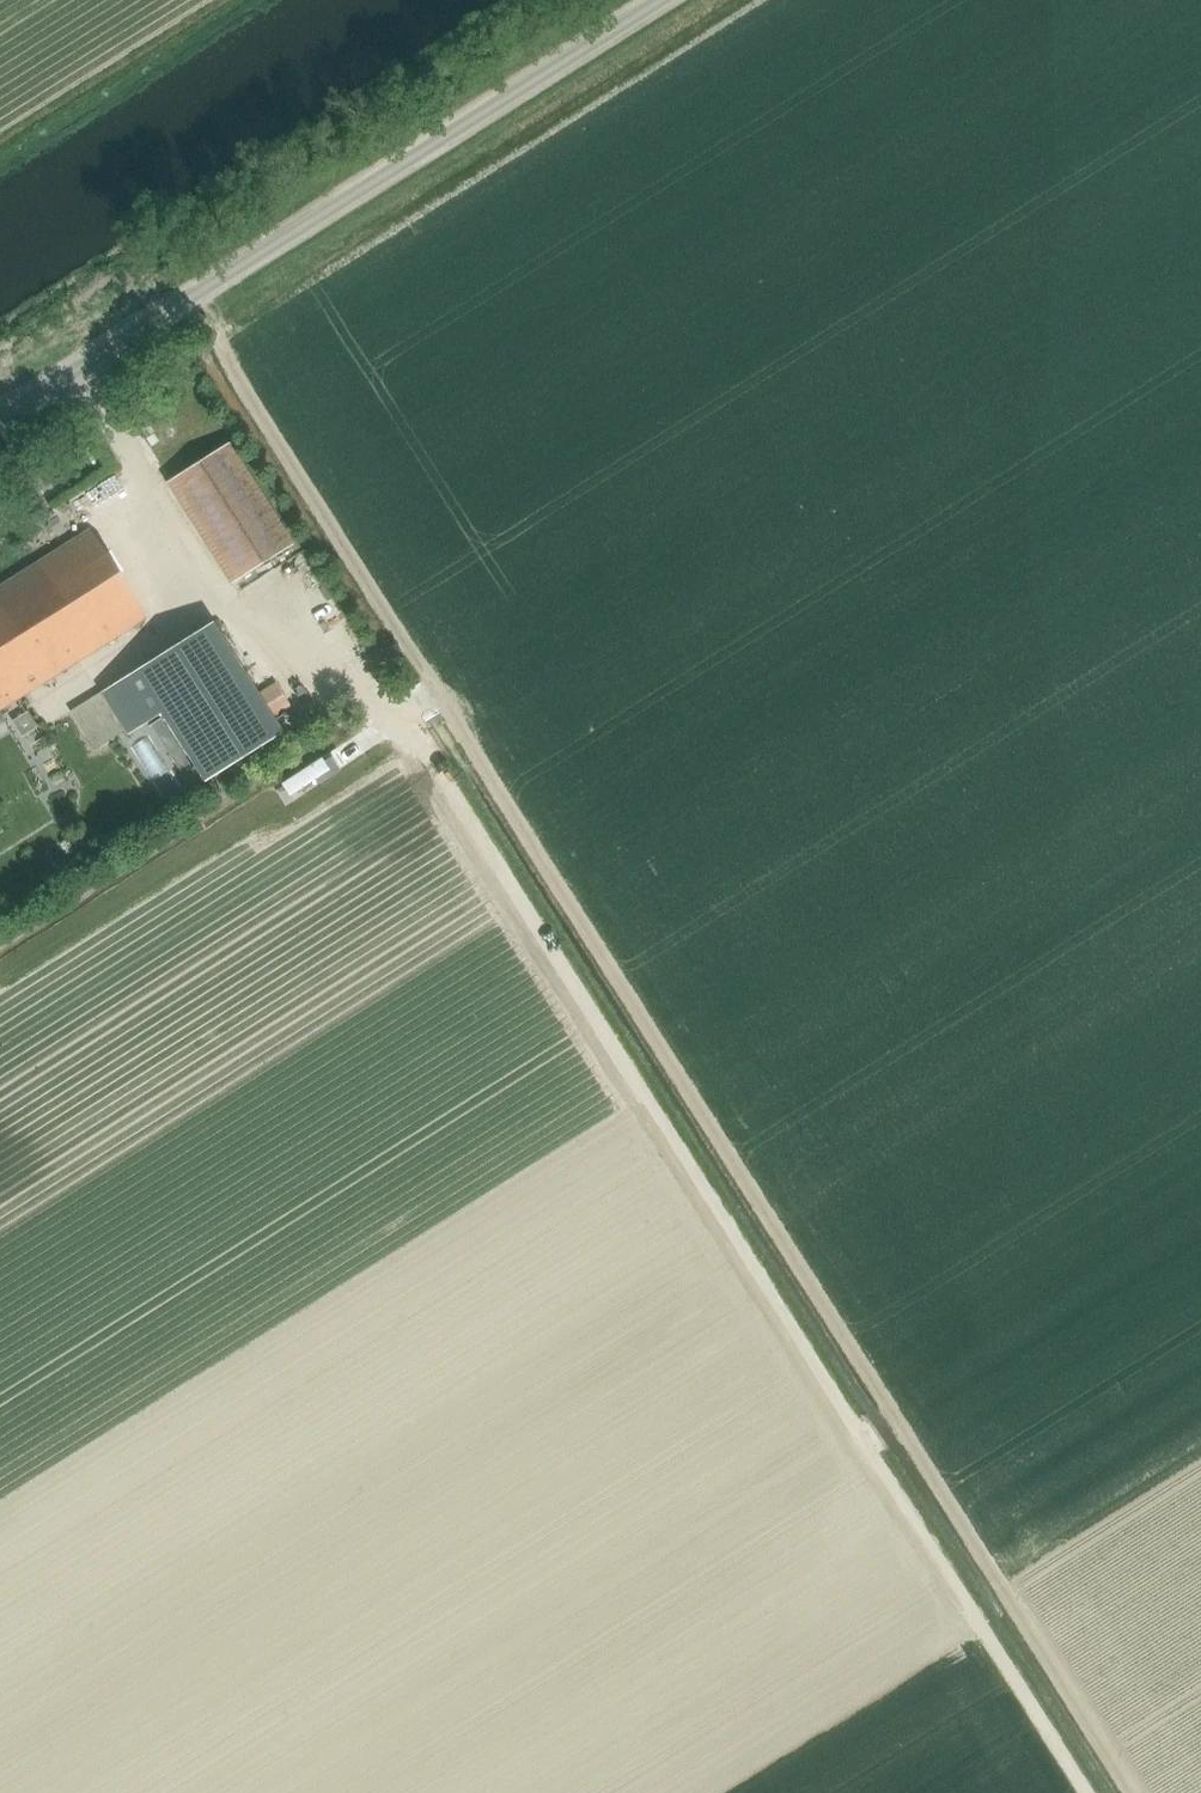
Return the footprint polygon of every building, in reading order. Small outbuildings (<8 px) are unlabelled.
[(228,584),(291,544),(228,444),(165,483),(228,584)] [(0,587),(0,709),(143,619),(87,532),(0,587)] [(280,735),(210,623),(99,693),(125,735),(159,714),(202,783),(280,735)] [(339,745),(344,757),(364,750),(359,738),(339,745)]
